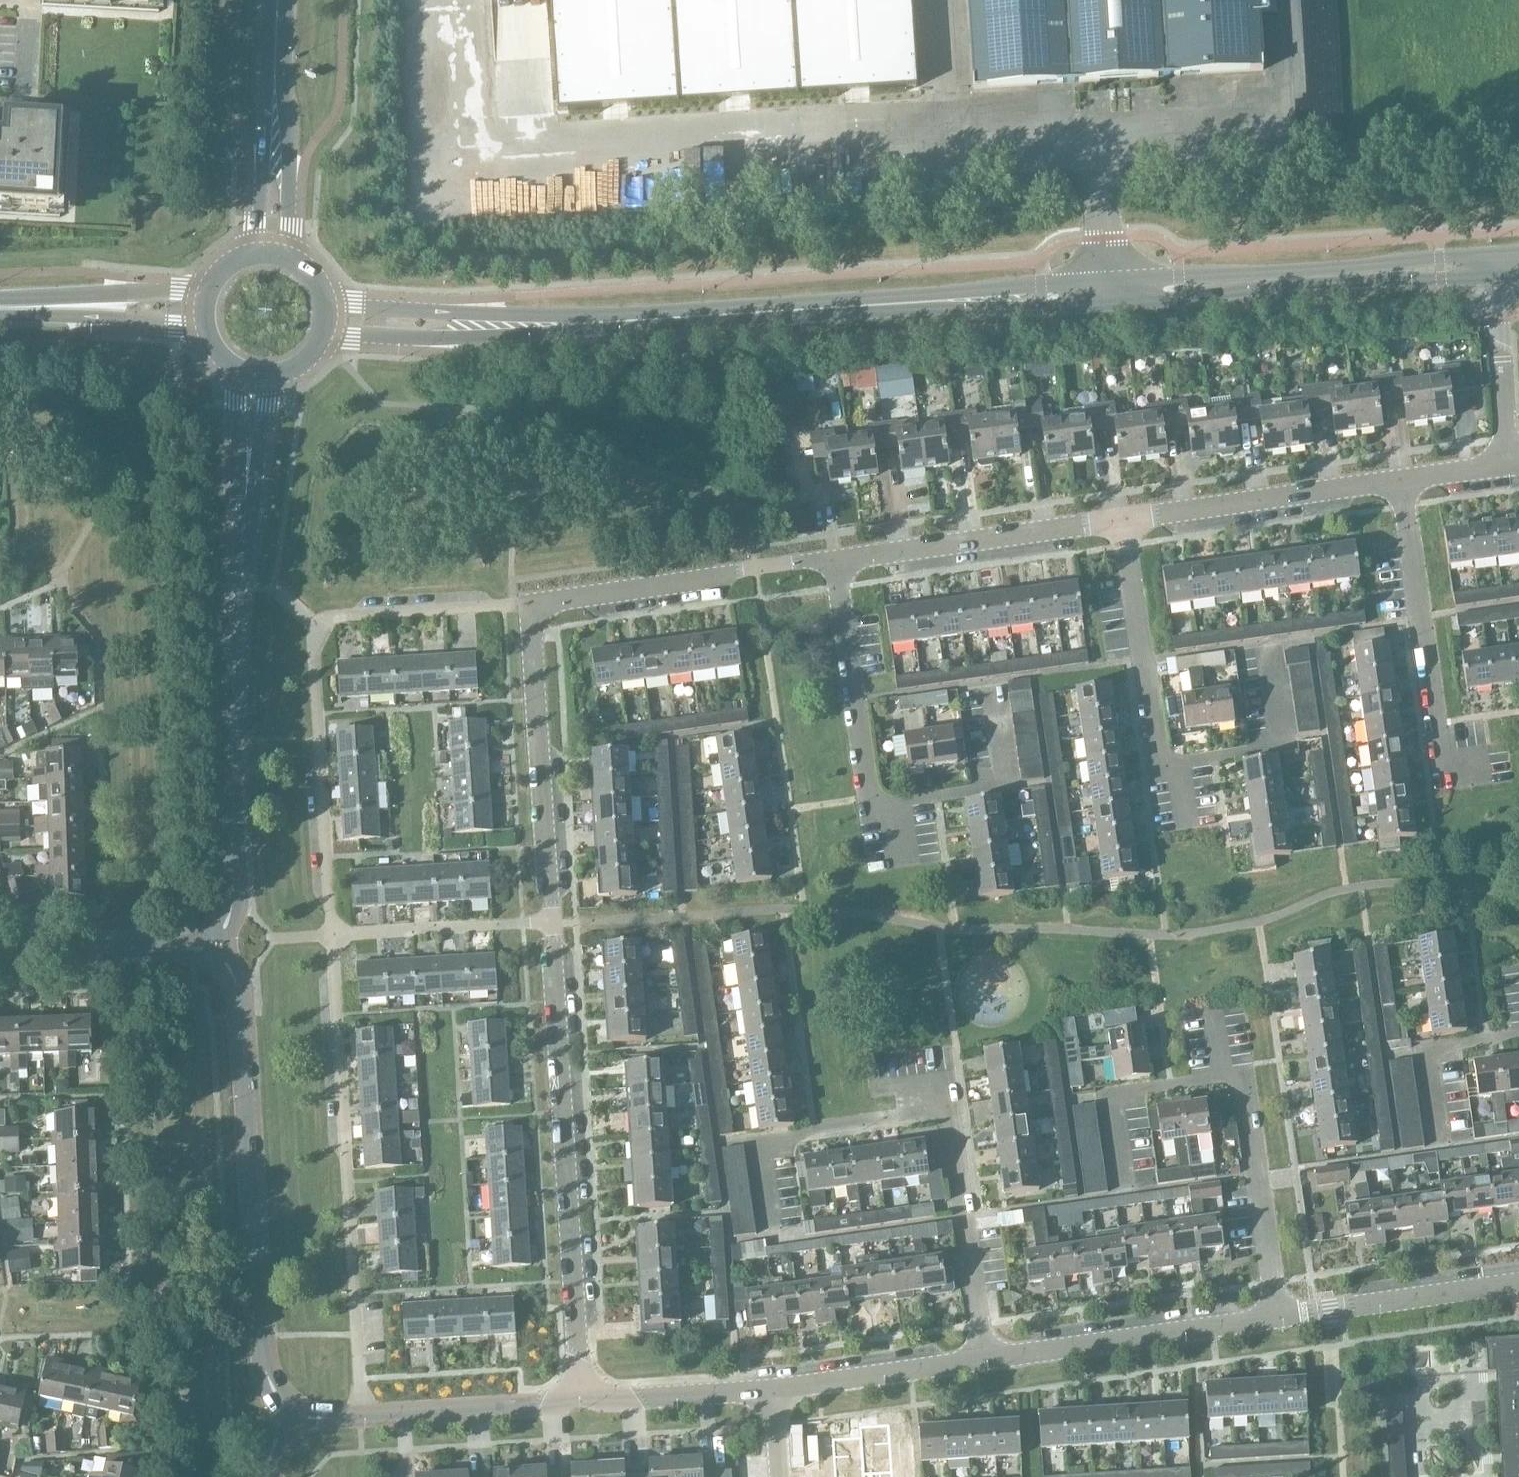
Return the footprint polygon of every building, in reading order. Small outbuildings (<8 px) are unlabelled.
[(159,12),(159,0),(43,0),(43,6),(159,12)] [(558,110),(917,87),(912,0),(551,0),(558,110)] [(974,89),(1263,71),(1263,62),(1266,62),(1265,50),(1262,51),(1259,0),(969,0),(974,89)] [(60,216),(61,197),(66,197),(70,119),(6,116),(5,130),(0,131),(0,213),(60,216)] [(1436,379),(1425,381),(1430,421),(1453,418),(1450,393),(1463,391),(1459,366),(1445,368),(1435,370),(1436,379)] [(793,373),(794,393),(810,392),(810,373),(793,373)] [(1402,374),(1387,376),(1391,401),(1404,399),(1407,425),(1430,421),(1425,381),(1403,384),(1402,374)] [(1375,388),(1353,391),(1358,432),(1381,428),(1377,403),(1391,401),(1387,376),(1373,378),(1375,388)] [(1317,386),(1320,411),(1332,409),(1336,435),(1358,432),(1353,391),(1343,393),(1342,383),(1317,386)] [(1304,396),(1282,399),(1283,410),(1288,449),(1312,446),(1307,412),(1320,411),(1317,386),(1303,388),(1304,396)] [(1208,400),(1210,412),(1209,412),(1215,455),(1220,455),(1222,457),(1233,455),(1235,452),(1234,449),(1239,449),(1235,423),(1247,421),(1244,396),(1243,387),(1229,389),(1230,397),(1208,400)] [(1258,394),(1244,396),(1247,421),(1259,419),(1264,453),(1288,449),(1283,410),(1282,399),(1259,402),(1258,394)] [(1048,464),(1071,461),(1064,422),(1053,423),(1051,407),(1040,408),(1039,403),(1025,405),(1029,428),(1043,427),(1048,464)] [(1196,457),(1199,460),(1211,459),(1212,456),(1215,455),(1209,412),(1186,415),(1185,403),(1171,404),(1174,427),(1187,426),(1191,455),(1195,455),(1196,457)] [(1112,404),(1099,406),(1102,430),(1115,428),(1120,462),(1143,459),(1137,419),(1124,420),(1122,409),(1113,410),(1112,404)] [(1148,417),(1137,419),(1143,459),(1166,455),(1162,429),(1174,427),(1171,404),(1147,408),(1148,417)] [(1025,405),(989,410),(991,419),(997,459),(1020,456),(1016,430),(1029,428),(1025,405)] [(1102,430),(1099,406),(1085,408),(1063,412),(1064,422),(1071,461),(1093,457),(1090,431),(1102,430)] [(967,413),(954,415),(957,438),(970,437),(974,463),(977,462),(978,466),(981,468),(992,466),(994,463),(993,460),(997,459),(991,419),(978,421),(976,409),(967,411),(967,413)] [(932,428),(919,430),(925,470),(948,466),(945,440),(957,438),(954,415),(940,417),(940,415),(931,416),(932,428)] [(907,422),(882,426),(886,448),(898,447),(902,473),(925,470),(919,430),(908,432),(907,422)] [(869,438),(847,441),(854,479),(877,476),(873,450),(886,448),(882,426),(868,428),(869,438)] [(854,479),(847,441),(825,444),(824,434),(811,436),(814,459),(827,457),(830,483),(854,479)] [(1508,519),(1508,523),(1493,525),(1498,560),(1518,557),(1518,536),(1517,521),(1516,521),(1516,518),(1508,519)] [(1484,522),(1485,526),(1469,528),(1474,563),(1498,560),(1493,525),(1492,521),(1484,522)] [(1460,526),(1461,530),(1445,532),(1450,567),(1474,563),(1469,528),(1468,525),(1460,526)] [(1356,546),(1332,549),(1337,583),(1361,580),(1356,546)] [(1332,549),(1308,552),(1313,586),(1337,583),(1332,549)] [(1308,552),(1284,555),(1289,590),(1313,586),(1308,552)] [(1289,596),(1288,590),(1289,590),(1284,555),(1260,559),(1265,593),(1278,591),(1279,597),(1289,596)] [(1260,559),(1236,562),(1241,596),(1265,593),(1260,559)] [(1236,562),(1212,565),(1217,599),(1241,596),(1236,562)] [(1212,565),(1188,568),(1192,603),(1217,599),(1212,565)] [(1192,603),(1188,568),(1164,572),(1168,606),(1192,603)] [(1078,584),(1054,588),(1059,622),(1083,619),(1078,584)] [(1517,585),(1502,587),(1504,600),(1518,598),(1517,585)] [(1054,588),(1030,591),(1035,626),(1059,622),(1054,588)] [(1095,602),(1117,597),(1116,589),(1093,593),(1095,602)] [(1495,602),(1493,589),(1478,591),(1480,604),(1495,602)] [(1030,591),(1006,595),(1011,629),(1035,626),(1030,591)] [(1469,592),(1454,594),(1456,607),(1471,605),(1469,592)] [(1006,595),(982,598),(987,633),(1011,629),(1006,595)] [(982,598),(958,602),(963,636),(987,633),(982,598)] [(958,602),(934,605),(939,640),(963,636),(958,602)] [(934,605),(910,609),(915,643),(939,640),(934,605)] [(1489,610),(1491,624),(1506,622),(1505,608),(1489,610)] [(915,643),(910,609),(886,612),(891,647),(915,643)] [(1358,625),(1357,612),(1341,614),(1343,627),(1358,625)] [(1465,614),(1467,627),(1482,625),(1481,612),(1465,614)] [(1334,628),(1333,615),(1317,618),(1319,631),(1334,628)] [(1310,632),(1309,619),(1293,621),(1295,634),(1310,632)] [(1286,635),(1284,622),(1269,625),(1271,638),(1286,635)] [(1262,639),(1260,626),(1245,628),(1247,641),(1262,639)] [(1238,642),(1236,629),(1221,631),(1223,645),(1238,642)] [(738,633),(714,637),(719,670),(743,667),(738,633)] [(1214,646),(1212,633),(1197,635),(1199,648),(1214,646)] [(1190,649),(1189,636),(1173,638),(1175,651),(1190,649)] [(714,637),(690,640),(694,674),(719,670),(714,637)] [(76,639),(52,640),(53,678),(77,677),(76,639)] [(52,640),(28,641),(29,679),(30,690),(30,691),(39,690),(54,690),(53,678),(52,640)] [(690,640),(665,644),(670,677),(694,674),(690,640)] [(28,641),(4,642),(5,680),(7,680),(22,679),(22,680),(22,687),(22,690),(23,691),(30,691),(30,690),(29,679),(28,641)] [(665,644),(641,647),(646,681),(670,677),(665,644)] [(1357,674),(1392,669),(1389,645),(1354,650),(1357,674)] [(641,647),(617,651),(622,684),(646,681),(641,647)] [(622,684),(617,651),(607,652),(606,649),(594,651),(594,654),(593,654),(597,688),(622,684)] [(1290,668),(1311,665),(1309,649),(1284,653),(1286,668),(1290,668)] [(1516,684),(1518,683),(1518,649),(1511,650),(1516,684)] [(1487,654),(1492,687),(1516,684),(1511,650),(1487,654)] [(1081,665),(1079,652),(1064,654),(1066,667),(1081,665)] [(1211,667),(1226,665),(1224,652),(1209,655),(1211,667)] [(476,653),(448,655),(451,691),(478,689),(476,653)] [(1319,670),(1332,668),(1330,654),(1316,655),(1319,670)] [(1463,658),(1468,691),(1492,687),(1487,654),(1463,658)] [(448,655),(421,657),(423,693),(451,691),(448,655)] [(1040,658),(1042,671),(1057,669),(1055,655),(1040,658)] [(1206,694),(1202,669),(1200,656),(1176,659),(1178,672),(1189,671),(1193,696),(1182,698),(1185,718),(1180,719),(1183,737),(1202,734),(1201,730),(1211,728),(1206,694)] [(421,657),(393,659),(396,695),(423,693),(421,657)] [(393,659),(366,661),(369,697),(396,695),(393,659)] [(1016,661),(1017,674),(1033,672),(1031,659),(1016,661)] [(369,697),(366,661),(339,663),(341,699),(369,697)] [(992,664),(993,678),(1009,675),(1007,662),(992,664)] [(1291,679),(1313,676),(1311,665),(1290,668),(1291,679)] [(968,668),(969,681),(985,679),(983,666),(968,668)] [(944,671),(945,684),(961,682),(959,669),(944,671)] [(1392,669),(1357,674),(1361,698),(1395,693),(1392,669)] [(919,675),(921,688),(937,686),(935,672),(919,675)] [(913,689),(911,676),(896,678),(898,691),(913,689)] [(1293,690),(1314,687),(1313,676),(1291,679),(1293,690)] [(1333,677),(1320,679),(1322,694),(1335,692),(1333,677)] [(1032,691),(1030,680),(1008,683),(1009,694),(1032,691)] [(1077,690),(1081,714),(1115,709),(1112,685),(1077,690)] [(1294,701),(1316,698),(1314,687),(1293,690),(1294,701)] [(1011,705),(1033,702),(1032,691),(1009,694),(1011,705)] [(1230,691),(1206,694),(1211,728),(1235,725),(1230,691)] [(933,707),(949,705),(947,692),(932,694),(933,707)] [(1399,717),(1395,693),(1361,698),(1364,722),(1399,717)] [(1042,711),(1055,709),(1052,694),(1039,696),(1042,711)] [(914,697),(899,699),(901,712),(916,710),(914,697)] [(1296,712),(1317,709),(1316,698),(1294,701),(1296,712)] [(1337,701),(1323,703),(1325,718),(1339,716),(1337,701)] [(1012,716),(1035,713),(1033,702),(1011,705),(1012,716)] [(56,707),(63,722),(71,718),(64,704),(56,707)] [(54,726),(63,722),(56,707),(48,711),(54,726)] [(1081,714),(1084,738),(1119,733),(1115,709),(1081,714)] [(1297,723),(1319,720),(1317,709),(1296,712),(1297,723)] [(725,713),(727,725),(742,723),(740,711),(725,713)] [(1014,727),(1036,724),(1035,713),(1012,716),(1014,727)] [(700,716),(702,729),(717,727),(716,714),(700,716)] [(676,720),(678,732),(693,730),(691,717),(676,720)] [(1399,717),(1364,722),(1368,746),(1402,741),(1399,717)] [(1056,718),(1043,720),(1045,735),(1058,733),(1056,718)] [(1299,734),(1320,731),(1319,720),(1297,723),(1299,734)] [(652,723),(654,736),(669,734),(667,721),(652,723)] [(451,724),(452,751),(487,749),(485,722),(451,724)] [(628,726),(629,739),(645,737),(643,724),(628,726)] [(1015,738),(1038,735),(1036,724),(1014,727),(1015,738)] [(1340,725),(1327,727),(1329,742),(1342,740),(1340,725)] [(8,730),(15,744),(23,740),(16,726),(8,730)] [(621,740),(619,728),(603,730),(605,743),(621,740)] [(338,731),(340,758),(375,756),(373,729),(338,731)] [(8,730),(0,734),(7,748),(15,744),(8,730)] [(953,730),(929,733),(933,767),(958,764),(953,730)] [(933,767),(929,733),(904,737),(909,771),(933,767)] [(1084,738),(1087,762),(1122,757),(1119,733),(1084,738)] [(708,756),(710,765),(720,764),(754,758),(751,734),(716,740),(719,755),(708,756)] [(1017,749),(1039,746),(1038,735),(1015,738),(1017,749)] [(34,772),(35,779),(83,777),(82,752),(79,752),(78,739),(52,740),(53,753),(39,754),(36,757),(37,772),(34,772)] [(1402,741),(1368,746),(1371,770),(1405,765),(1402,741)] [(1059,742),(1046,743),(1048,759),(1061,757),(1059,742)] [(1018,760),(1041,756),(1039,746),(1017,749),(1018,760)] [(677,763),(690,763),(689,747),(676,748),(677,763)] [(452,751),(454,778),(489,776),(487,749),(452,751)] [(593,751),(594,776),(629,774),(628,749),(593,751)] [(1344,749),(1330,751),(1332,766),(1346,764),(1344,749)] [(340,758),(342,785),(377,783),(375,756),(340,758)] [(1020,770),(1042,767),(1041,756),(1018,760),(1020,770)] [(656,773),(670,773),(669,757),(655,758),(656,773)] [(1087,762),(1091,786),(1125,781),(1122,757),(1087,762)] [(720,764),(724,788),(758,782),(754,758),(720,764)] [(1279,759),(1244,763),(1247,787),(1282,783),(1290,782),(1288,766),(1280,767),(1279,759)] [(0,763),(0,781),(10,780),(9,762),(0,763)] [(1313,779),(1326,777),(1324,762),(1311,763),(1313,779)] [(1409,789),(1405,765),(1371,770),(1374,793),(1409,789)] [(1063,766),(1050,767),(1052,783),(1065,781),(1063,766)] [(1022,782),(1044,779),(1042,767),(1020,770),(1022,782)] [(691,771),(677,772),(678,787),(691,786),(691,771)] [(1347,773),(1334,775),(1336,790),(1349,788),(1347,773)] [(594,776),(596,800),(631,798),(629,774),(594,776)] [(454,778),(456,805),(491,803),(489,776),(454,778)] [(83,777),(35,779),(35,787),(39,787),(40,803),(49,803),(84,801),(83,777)] [(670,781),(657,782),(658,797),(671,797),(670,781)] [(1091,786),(1094,810),(1129,805),(1125,781),(1091,786)] [(724,788),(728,812),(762,806),(758,782),(724,788)] [(342,785),(343,812),(378,810),(377,783),(342,785)] [(1282,783),(1247,787),(1250,811),(1285,807),(1282,783)] [(1327,785),(1314,787),(1316,802),(1329,801),(1327,785)] [(1066,789),(1053,791),(1055,807),(1068,805),(1066,789)] [(1376,806),(1368,807),(1369,819),(1378,817),(1412,813),(1409,789),(1374,793),(1376,806)] [(692,795),(679,796),(680,811),(693,810),(692,795)] [(1350,797),(1337,799),(1339,814),(1353,812),(1350,797)] [(596,800),(597,825),(632,823),(631,798),(596,800)] [(965,803),(969,827),(1003,822),(1000,798),(965,803)] [(1033,802),(1036,817),(1049,815),(1046,800),(1033,802)] [(37,820),(37,828),(85,826),(84,801),(49,803),(50,820),(37,820)] [(491,803),(456,805),(458,833),(493,830),(491,803)] [(672,805),(659,806),(659,821),(673,820),(672,805)] [(1094,810),(1098,834),(1132,829),(1129,805),(1094,810)] [(728,812),(731,836),(765,830),(762,806),(728,812)] [(1288,831),(1285,807),(1250,811),(1253,835),(1288,831)] [(1331,809),(1317,811),(1320,826),(1333,825),(1331,809)] [(378,810),(343,812),(345,840),(380,837),(378,810)] [(20,829),(20,813),(0,813),(0,830),(20,829)] [(1070,813),(1056,815),(1059,830),(1072,829),(1070,813)] [(1415,836),(1412,813),(1378,817),(1379,830),(1376,830),(1379,852),(1377,852),(1377,853),(1400,850),(1400,849),(1398,849),(1397,839),(1415,836)] [(694,819),(680,820),(681,835),(695,834),(694,819)] [(1354,821),(1340,823),(1343,838),(1356,836),(1354,821)] [(969,827),(972,851),(1007,846),(1003,822),(969,827)] [(597,825),(599,849),(634,847),(632,823),(597,825)] [(1050,824),(1037,826),(1039,841),(1052,839),(1050,824)] [(51,835),(51,852),(86,850),(85,826),(37,828),(37,836),(51,835)] [(20,829),(0,830),(0,842),(21,842),(20,829)] [(673,829),(660,830),(661,845),(674,844),(673,829)] [(1098,834),(1101,858),(1135,853),(1132,829),(1098,834)] [(731,836),(735,860),(769,854),(765,830),(731,836)] [(1288,831),(1253,835),(1255,846),(1251,847),(1255,870),(1252,871),(1253,872),(1276,869),(1276,868),(1274,868),(1272,857),(1292,855),(1288,831)] [(1334,833),(1321,835),(1323,849),(1336,848),(1334,833)] [(1073,837),(1060,839),(1062,854),(1075,852),(1073,837)] [(695,843),(682,844),(683,859),(696,858),(695,843)] [(972,851),(975,875),(1010,870),(1007,846),(972,851)] [(599,849),(601,874),(635,871),(634,847),(599,849)] [(1053,848),(1040,850),(1042,865),(1055,864),(1053,848)] [(39,869),(39,877),(87,875),(86,850),(51,852),(52,869),(39,869)] [(675,853),(662,854),(663,869),(676,868),(675,853)] [(1135,853),(1101,858),(1104,882),(1139,877),(1135,853)] [(769,854),(735,860),(739,884),(773,878),(769,854)] [(1076,861),(1063,863),(1066,878),(1079,876),(1076,861)] [(490,863),(462,865),(464,900),(492,899),(490,863)] [(462,865),(435,867),(437,902),(464,900),(462,865)] [(435,867),(407,868),(409,904),(437,902),(435,867)] [(697,867),(684,868),(684,883),(698,882),(697,867)] [(407,868),(379,870),(381,905),(409,904),(407,868)] [(381,905),(379,870),(352,871),(354,907),(381,905)] [(1010,870),(975,875),(979,899),(1014,894),(1010,870)] [(635,871),(601,874),(597,874),(598,899),(608,898),(637,896),(635,871)] [(1057,872),(1044,874),(1046,889),(1059,887),(1057,872)] [(87,875),(39,877),(39,885),(53,884),(54,901),(88,900),(87,875)] [(676,878),(663,879),(664,894),(677,893),(676,878)] [(26,898),(22,881),(10,884),(14,901),(26,898)] [(769,958),(765,934),(733,939),(735,953),(724,955),(726,964),(737,963),(769,958)] [(1419,941),(1423,965),(1456,960),(1453,936),(1419,941)] [(1293,958),(1297,982),(1331,977),(1329,964),(1331,963),(1328,942),(1330,941),(1330,940),(1307,944),(1307,945),(1309,944),(1311,955),(1293,958)] [(608,968),(642,966),(640,942),(612,944),(612,943),(602,943),(604,968),(608,968)] [(695,960),(708,958),(706,944),(693,946),(695,960)] [(1376,963),(1389,961),(1387,946),(1373,948),(1376,963)] [(675,966),(688,964),(685,949),(672,951),(675,966)] [(496,956),(468,957),(470,993),(498,991),(496,956)] [(1356,973),(1369,971),(1367,956),(1354,958),(1356,973)] [(468,957),(441,959),(443,994),(470,993),(468,957)] [(737,963),(740,987),(773,982),(769,958),(737,963)] [(441,959),(413,961),(415,996),(443,994),(441,959)] [(1423,965),(1426,989),(1460,985),(1456,960),(1423,965)] [(413,961),(385,962),(388,998),(415,996),(413,961)] [(388,998),(385,962),(358,964),(360,999),(388,998)] [(608,968),(609,992),(643,990),(642,966),(608,968)] [(709,967),(696,968),(698,984),(711,982),(709,967)] [(1379,987),(1392,985),(1390,970),(1377,972),(1379,987)] [(689,973),(676,975),(678,990),(691,988),(689,973)] [(1297,982),(1301,1006),(1335,1001),(1331,977),(1297,982)] [(1370,980),(1357,982),(1359,997),(1372,995),(1370,980)] [(740,987),(744,1011),(776,1006),(773,982),(740,987)] [(1426,989),(1430,1014),(1463,1009),(1460,985),(1426,989)] [(609,992),(611,1017),(645,1015),(643,990),(609,992)] [(713,991),(700,992),(702,1008),(715,1006),(713,991)] [(1383,1011),(1396,1009),(1394,994),(1381,996),(1383,1011)] [(692,997),(679,998),(681,1014),(694,1012),(692,997)] [(1301,1006),(1304,1030),(1338,1025),(1335,1001),(1301,1006)] [(1374,1004),(1361,1006),(1363,1021),(1376,1019),(1374,1004)] [(744,1011),(747,1035),(780,1030),(776,1006),(744,1011)] [(1103,1014),(1106,1028),(1137,1024),(1135,1009),(1103,1014)] [(1463,1009),(1430,1014),(1433,1038),(1467,1033),(1463,1009)] [(645,1015),(611,1017),(612,1041),(646,1039),(645,1015)] [(716,1015),(703,1016),(705,1032),(718,1030),(716,1015)] [(92,1019),(67,1020),(69,1068),(77,1068),(76,1054),(93,1053),(92,1019)] [(1397,1019),(1384,1020),(1386,1036),(1399,1034),(1397,1019)] [(67,1020),(42,1021),(44,1055),(60,1055),(61,1068),(69,1068),(67,1020)] [(695,1020),(682,1022),(685,1038),(698,1036),(695,1020)] [(42,1021),(18,1022),(20,1070),(28,1070),(27,1056),(44,1055),(42,1021)] [(18,1022),(0,1023),(0,1057),(11,1056),(12,1070),(20,1070),(18,1022)] [(470,1025),(471,1052),(507,1050),(505,1023),(470,1025)] [(1304,1030),(1308,1054),(1342,1049),(1338,1025),(1304,1030)] [(1377,1028),(1364,1030),(1366,1046),(1379,1044),(1377,1028)] [(356,1031),(358,1059),(394,1057),(392,1029),(356,1031)] [(1109,1034),(1110,1047),(1079,1052),(1077,1039),(1064,1041),(1068,1065),(1112,1059),(1147,1054),(1143,1029),(1109,1034)] [(747,1035),(751,1058),(783,1054),(780,1030),(747,1035)] [(719,1039),(707,1040),(709,1056),(722,1054),(719,1039)] [(1018,1047),(984,1052),(988,1076),(1021,1071),(1018,1047)] [(1308,1054),(1311,1078),(1345,1073),(1342,1049),(1308,1054)] [(471,1052),(473,1080),(508,1078),(507,1050),(471,1052)] [(1046,1068),(1059,1066),(1057,1050),(1044,1052),(1046,1068)] [(1381,1053),(1368,1054),(1370,1070),(1383,1068),(1381,1053)] [(751,1058),(754,1082),(787,1078),(783,1054),(751,1058)] [(1147,1054),(1112,1059),(1116,1083),(1150,1078),(1147,1054)] [(358,1059),(360,1086),(396,1084),(394,1057),(358,1059)] [(1498,1061),(1505,1105),(1518,1103),(1518,1058),(1498,1061)] [(1414,1071),(1412,1059),(1389,1063),(1391,1075),(1414,1071)] [(1505,1105),(1498,1061),(1474,1065),(1480,1099),(1492,1097),(1496,1124),(1474,1127),(1476,1140),(1510,1135),(1508,1122),(1505,1105)] [(627,1065),(629,1089),(663,1086),(662,1062),(627,1065)] [(723,1062),(710,1064),(712,1079),(725,1078),(723,1062)] [(702,1068),(689,1070),(691,1084),(704,1083),(702,1068)] [(1021,1071),(988,1076),(991,1100),(1025,1095),(1021,1071)] [(1069,1073),(1071,1088),(1084,1087),(1081,1071),(1069,1073)] [(1392,1085),(1415,1082),(1414,1071),(1391,1075),(1392,1085)] [(1311,1078),(1315,1102),(1349,1097),(1345,1073),(1311,1078)] [(1061,1074),(1048,1076),(1050,1091),(1063,1090),(1061,1074)] [(1384,1077),(1371,1079),(1373,1094),(1386,1092),(1384,1077)] [(508,1078),(473,1080),(474,1095),(462,1096),(462,1108),(510,1105),(508,1078)] [(754,1082),(758,1106),(790,1102),(787,1078),(754,1082)] [(57,1081),(58,1095),(70,1095),(70,1080),(57,1081)] [(1394,1096),(1417,1093),(1415,1082),(1392,1085),(1394,1096)] [(360,1086),(361,1114),(397,1112),(396,1084),(360,1086)] [(629,1089),(631,1113),(665,1110),(663,1086),(629,1089)] [(726,1086),(713,1088),(715,1103),(728,1102),(726,1086)] [(706,1092),(693,1094),(695,1108),(708,1107),(706,1092)] [(1395,1107),(1418,1104),(1417,1093),(1394,1096),(1395,1107)] [(995,1124),(1028,1119),(1025,1095),(991,1100),(995,1124)] [(1216,1101),(1214,1100),(1214,1099),(1211,1097),(1208,1096),(1189,1098),(1190,1104),(1180,1106),(1191,1181),(1216,1177),(1215,1164),(1202,1166),(1197,1138),(1211,1136),(1208,1116),(1218,1115),(1216,1101)] [(1315,1102),(1318,1127),(1353,1122),(1349,1097),(1315,1102)] [(1064,1098),(1051,1100),(1053,1115),(1066,1113),(1064,1098)] [(1388,1101),(1375,1103),(1377,1118),(1390,1116),(1388,1101)] [(790,1102),(758,1106),(762,1130),(794,1126),(790,1102)] [(1095,1104),(1073,1107),(1075,1118),(1097,1115),(1095,1104)] [(1397,1118),(1420,1115),(1418,1104),(1395,1107),(1397,1118)] [(1152,1113),(1149,1117),(1151,1133),(1158,1132),(1159,1144),(1174,1142),(1178,1169),(1157,1172),(1159,1186),(1191,1181),(1180,1106),(1157,1109),(1157,1112),(1152,1113)] [(631,1113),(633,1137),(667,1135),(665,1110),(631,1113)] [(730,1110),(717,1112),(719,1127),(732,1126),(730,1110)] [(55,1133),(52,1133),(53,1147),(55,1147),(55,1146),(76,1145),(76,1133),(95,1132),(94,1112),(68,1113),(56,1113),(55,1113),(55,1133)] [(361,1114),(363,1141),(399,1139),(397,1112),(361,1114)] [(1097,1115),(1075,1118),(1076,1129),(1098,1126),(1097,1115)] [(1398,1129),(1421,1126),(1420,1115),(1397,1118),(1398,1129)] [(709,1116),(696,1118),(698,1132),(709,1131),(711,1131),(709,1116)] [(1028,1119),(995,1124),(998,1148),(1032,1143),(1028,1119)] [(1508,1122),(1510,1135),(1518,1134),(1518,1121),(1508,1122)] [(1068,1122),(1055,1124),(1057,1139),(1070,1137),(1068,1122)] [(1353,1122),(1318,1127),(1322,1151),(1356,1146),(1353,1122)] [(1391,1125),(1378,1127),(1380,1141),(1393,1139),(1391,1125)] [(1098,1126),(1076,1129),(1078,1140),(1100,1137),(1098,1126)] [(1400,1140),(1423,1137),(1421,1126),(1398,1129),(1400,1140)] [(19,1127),(0,1128),(0,1142),(20,1141),(19,1127)] [(487,1132),(489,1159),(523,1156),(521,1129),(487,1132)] [(55,1146),(55,1147),(56,1166),(96,1165),(95,1145),(100,1145),(99,1131),(95,1132),(76,1133),(76,1145),(55,1146)] [(633,1137),(635,1161),(669,1159),(667,1135),(633,1137)] [(1100,1137),(1078,1140),(1079,1151),(1101,1147),(1100,1137)] [(1401,1152),(1425,1149),(1423,1137),(1400,1140),(1401,1152)] [(399,1139),(363,1141),(365,1169),(401,1167),(399,1139)] [(712,1140),(700,1142),(702,1156),(710,1156),(715,1155),(712,1140)] [(21,1152),(20,1141),(0,1142),(0,1153),(21,1152)] [(1511,1155),(1512,1155),(1518,1154),(1518,1141),(1510,1143),(1511,1152),(1511,1155)] [(925,1142),(901,1146),(905,1180),(920,1178),(921,1187),(944,1184),(939,1153),(927,1155),(925,1142)] [(1032,1143),(998,1148),(1001,1172),(1035,1167),(1032,1143)] [(1487,1155),(1511,1152),(1510,1143),(1485,1146),(1487,1155)] [(905,1180),(901,1146),(876,1149),(881,1184),(882,1191),(905,1188),(904,1180),(905,1180)] [(1071,1146),(1058,1148),(1060,1163),(1073,1161),(1071,1146)] [(1487,1155),(1485,1146),(1460,1150),(1462,1159),(1487,1155)] [(745,1158),(744,1147),(723,1149),(724,1161),(745,1158)] [(1101,1147),(1079,1151),(1081,1161),(1103,1158),(1101,1147)] [(876,1149),(852,1152),(857,1187),(881,1184),(876,1149)] [(1437,1153),(1438,1162),(1462,1159),(1460,1150),(1437,1153)] [(828,1156),(833,1190),(846,1188),(848,1203),(859,1202),(857,1187),(852,1152),(828,1156)] [(1437,1153),(1412,1156),(1414,1166),(1427,1164),(1428,1176),(1439,1174),(1437,1162),(1438,1162),(1437,1153)] [(489,1159),(490,1186),(525,1184),(523,1156),(489,1159)] [(833,1190),(828,1156),(804,1159),(811,1209),(826,1207),(824,1192),(833,1190)] [(1412,1156),(1404,1158),(1405,1167),(1414,1166),(1412,1156)] [(726,1171),(746,1169),(745,1158),(724,1161),(726,1171)] [(1103,1158),(1081,1161),(1082,1172),(1104,1169),(1103,1158)] [(1504,1176),(1491,1178),(1495,1208),(1518,1205),(1518,1202),(1513,1158),(1512,1159),(1502,1160),(1504,1176)] [(635,1161),(636,1185),(670,1183),(669,1159),(635,1161)] [(1391,1169),(1390,1160),(1365,1164),(1367,1173),(1391,1169)] [(711,1180),(718,1179),(716,1163),(703,1165),(705,1180),(711,1180)] [(1365,1164),(1316,1171),(1318,1186),(1350,1182),(1350,1175),(1367,1173),(1365,1164)] [(57,1186),(54,1186),(54,1193),(54,1200),(57,1200),(57,1199),(78,1198),(78,1186),(97,1185),(97,1184),(96,1165),(56,1166),(57,1186)] [(1039,1191),(1035,1167),(1001,1172),(1005,1196),(1039,1191)] [(727,1182),(748,1179),(746,1169),(726,1171),(727,1182)] [(1104,1169),(1082,1172),(1084,1183),(1106,1179),(1104,1169)] [(1465,1171),(1466,1181),(1471,1212),(1495,1208),(1491,1178),(1478,1180),(1476,1169),(1465,1171)] [(1074,1170),(1061,1172),(1064,1187),(1077,1185),(1074,1170)] [(729,1193),(749,1190),(748,1179),(727,1182),(729,1193)] [(1084,1183),(1085,1194),(1107,1191),(1106,1179),(1084,1183)] [(25,1181),(5,1181),(6,1194),(26,1193),(25,1181)] [(1441,1185),(1443,1192),(1446,1215),(1471,1212),(1466,1181),(1441,1185)] [(670,1183),(636,1185),(638,1209),(672,1207),(670,1183)] [(78,1198),(57,1199),(57,1200),(58,1219),(98,1218),(97,1198),(102,1198),(101,1184),(97,1184),(97,1185),(78,1186),(78,1198)] [(490,1186),(492,1213),(527,1211),(525,1184),(490,1186)] [(1221,1197),(1219,1185),(1219,1184),(1190,1188),(1191,1197),(1195,1221),(1199,1251),(1224,1247),(1219,1217),(1203,1219),(1201,1200),(1221,1197)] [(1371,1202),(1370,1203),(1369,1195),(1368,1185),(1356,1187),(1358,1204),(1346,1206),(1350,1236),(1365,1234),(1367,1245),(1377,1244),(1371,1202)] [(719,1187),(706,1189),(709,1204),(721,1203),(719,1187)] [(1190,1188),(1165,1191),(1166,1200),(1191,1197),(1190,1188)] [(377,1192),(379,1220),(414,1217),(412,1190),(377,1192)] [(730,1203),(750,1201),(749,1190),(729,1193),(730,1203)] [(1141,1195),(1142,1204),(1166,1200),(1165,1191),(1141,1195)] [(1443,1192),(1419,1196),(1425,1237),(1435,1236),(1433,1226),(1448,1224),(1446,1215),(1443,1192)] [(1380,1193),(1369,1195),(1370,1203),(1371,1202),(1377,1244),(1387,1242),(1385,1232),(1399,1230),(1395,1199),(1381,1201),(1380,1193)] [(1115,1199),(1117,1208),(1142,1204),(1141,1195),(1115,1199)] [(1419,1196),(1395,1199),(1399,1230),(1413,1228),(1414,1239),(1425,1237),(1419,1196)] [(17,1219),(14,1199),(0,1202),(3,1221),(17,1219)] [(1093,1211),(1117,1208),(1115,1199),(1092,1202),(1093,1211)] [(731,1214),(752,1212),(750,1201),(730,1203),(731,1214)] [(1092,1202),(1087,1203),(1067,1206),(1069,1214),(1093,1211),(1092,1202)] [(910,1221),(935,1218),(933,1204),(909,1207),(910,1221)] [(1044,1209),(1045,1218),(1069,1214),(1067,1206),(1044,1209)] [(909,1207),(885,1211),(887,1225),(910,1221),(909,1207)] [(1033,1220),(1038,1251),(1026,1253),(1030,1283),(1044,1281),(1046,1293),(1055,1291),(1049,1249),(1050,1249),(1048,1239),(1045,1218),(1044,1209),(1020,1212),(1021,1221),(1033,1220)] [(492,1213),(494,1240),(529,1238),(527,1211),(492,1213)] [(885,1211),(861,1214),(863,1228),(887,1225),(885,1211)] [(733,1225),(753,1222),(752,1212),(731,1214),(733,1225)] [(1020,1226),(1020,1213),(996,1213),(996,1227),(1020,1226)] [(861,1214),(837,1217),(839,1231),(863,1228),(861,1214)] [(379,1220),(381,1247),(416,1245),(414,1217),(379,1220)] [(837,1217),(813,1221),(815,1235),(839,1231),(837,1217)] [(59,1238),(56,1239),(56,1252),(59,1252),(59,1251),(80,1250),(80,1239),(98,1237),(99,1237),(98,1218),(58,1219),(59,1238)] [(20,1241),(17,1221),(3,1224),(6,1243),(20,1241)] [(1195,1221),(1169,1224),(1175,1266),(1200,1262),(1199,1251),(1195,1221)] [(734,1236),(755,1234),(753,1222),(733,1225),(734,1236)] [(1150,1258),(1149,1258),(1151,1269),(1175,1266),(1169,1224),(1145,1228),(1150,1258)] [(938,1237),(936,1225),(912,1228),(913,1237),(913,1240),(938,1237)] [(674,1226),(640,1229),(642,1253),(676,1250),(674,1226)] [(888,1241),(913,1237),(912,1228),(886,1232),(888,1241)] [(1150,1258),(1145,1228),(1121,1231),(1125,1262),(1149,1258),(1150,1258)] [(710,1232),(711,1248),(724,1247),(723,1231),(710,1232)] [(1121,1231),(1097,1235),(1098,1242),(1104,1284),(1114,1283),(1112,1272),(1126,1270),(1125,1262),(1121,1231)] [(864,1244),(888,1241),(886,1232),(863,1235),(864,1244)] [(840,1248),(864,1244),(863,1235),(838,1238),(840,1248)] [(80,1250),(59,1251),(59,1252),(60,1272),(100,1270),(99,1251),(104,1251),(103,1237),(99,1237),(98,1237),(80,1239),(80,1250)] [(1058,1237),(1048,1239),(1050,1249),(1049,1249),(1055,1291),(1065,1290),(1064,1278),(1078,1276),(1074,1246),(1060,1248),(1058,1237)] [(529,1238),(494,1240),(496,1267),(530,1265),(529,1238)] [(816,1251),(840,1248),(838,1238),(815,1242),(816,1251)] [(764,1240),(741,1244),(743,1261),(770,1257),(769,1248),(765,1249),(764,1240)] [(792,1254),(816,1251),(815,1242),(791,1245),(792,1254)] [(1098,1242),(1074,1246),(1078,1276),(1093,1274),(1094,1286),(1104,1284),(1098,1242)] [(416,1245),(381,1247),(382,1275),(418,1273),(416,1245)] [(770,1257),(792,1254),(791,1245),(769,1248),(770,1257)] [(923,1245),(915,1246),(917,1260),(922,1291),(929,1290),(930,1293),(932,1295),(953,1293),(955,1290),(952,1270),(944,1271),(942,1256),(927,1259),(926,1247),(923,1245)] [(676,1250),(642,1253),(644,1277),(678,1274),(676,1250)] [(25,1271),(22,1252),(7,1255),(11,1273),(25,1271)] [(880,1265),(878,1255),(867,1257),(873,1298),(897,1294),(893,1263),(880,1265)] [(713,1272),(726,1271),(725,1256),(712,1257),(713,1272)] [(843,1270),(844,1279),(848,1301),(873,1298),(867,1257),(855,1259),(857,1269),(843,1270)] [(893,1263),(897,1294),(898,1300),(912,1298),(914,1296),(913,1292),(922,1291),(917,1260),(893,1263)] [(829,1271),(819,1272),(820,1282),(826,1324),(836,1322),(834,1311),(849,1309),(848,1301),(844,1279),(831,1281),(829,1271)] [(678,1274),(644,1277),(645,1301),(680,1299),(678,1274)] [(772,1279),(773,1289),(779,1330),(788,1329),(786,1318),(800,1316),(796,1286),(783,1288),(782,1278),(772,1279)] [(714,1296),(727,1295),(726,1280),(714,1281),(714,1296)] [(820,1282),(796,1286),(800,1316),(815,1314),(816,1325),(826,1324),(820,1282)] [(779,1330),(773,1289),(751,1293),(752,1303),(747,1304),(750,1329),(769,1326),(769,1331),(779,1330)] [(514,1298),(487,1300),(489,1336),(516,1334),(514,1298)] [(688,1298),(680,1299),(645,1301),(647,1325),(681,1323),(680,1308),(689,1308),(688,1298)] [(487,1300),(459,1302),(461,1338),(489,1336),(487,1300)] [(459,1302),(432,1303),(434,1339),(461,1338),(459,1302)] [(434,1339),(432,1303),(405,1305),(407,1341),(434,1339)] [(716,1321),(729,1320),(728,1305),(715,1306),(716,1321)] [(1487,1340),(1489,1372),(1497,1372),(1504,1476),(1518,1476),(1518,1338),(1487,1340)] [(39,1398),(63,1403),(71,1370),(63,1368),(64,1362),(48,1359),(39,1398)] [(84,1419),(85,1417),(95,1369),(80,1366),(78,1371),(71,1370),(63,1403),(74,1406),(72,1417),(84,1419)] [(111,1372),(95,1369),(85,1417),(96,1420),(98,1411),(110,1413),(117,1380),(109,1378),(111,1372)] [(117,1380),(110,1413),(124,1416),(122,1423),(139,1427),(143,1411),(136,1409),(142,1380),(126,1376),(125,1382),(117,1380)] [(1306,1379),(1280,1381),(1283,1416),(1308,1414),(1306,1379)] [(1280,1381),(1256,1383),(1259,1418),(1283,1416),(1280,1381)] [(1256,1383),(1231,1385),(1233,1420),(1259,1418),(1256,1383)] [(0,1403),(0,1422),(19,1427),(28,1388),(12,1385),(11,1390),(3,1388),(0,1403)] [(1233,1420),(1231,1385),(1207,1387),(1209,1421),(1233,1420)] [(1187,1405),(1162,1407),(1165,1441),(1190,1440),(1187,1405)] [(1162,1407),(1137,1409),(1139,1443),(1165,1441),(1162,1407)] [(1137,1409),(1113,1410),(1115,1445),(1139,1443),(1137,1409)] [(1113,1410),(1088,1412),(1090,1446),(1115,1445),(1113,1410)] [(1088,1412),(1064,1413),(1066,1448),(1090,1446),(1088,1412)] [(1066,1448),(1064,1413),(1040,1415),(1041,1450),(1066,1448)] [(1404,1437),(1403,1413),(1386,1414),(1388,1438),(1404,1437)] [(1020,1422),(995,1424),(997,1457),(1022,1455),(1020,1422)] [(832,1438),(833,1456),(835,1476),(893,1476),(890,1424),(860,1426),(860,1436),(853,1437),(832,1438)] [(995,1424),(971,1425),(973,1459),(997,1457),(995,1424)] [(971,1425),(946,1427),(947,1461),(973,1459),(971,1425)] [(947,1461),(946,1427),(919,1428),(921,1462),(947,1461)] [(109,1448),(107,1430),(97,1431),(99,1449),(109,1448)] [(107,1430),(109,1448),(117,1448),(116,1430),(107,1430)] [(58,1453),(57,1435),(46,1436),(48,1454),(58,1453)] [(57,1435),(58,1453),(66,1453),(64,1435),(57,1435)] [(1301,1456),(1300,1443),(1285,1444),(1285,1457),(1301,1456)] [(1277,1458),(1276,1445),(1260,1446),(1261,1459),(1277,1458)] [(1252,1459),(1251,1446),(1235,1447),(1236,1460),(1252,1459)] [(1227,1461),(1226,1448),(1210,1449),(1211,1462),(1227,1461)] [(1486,1460),(1486,1448),(1414,1449),(1415,1476),(1442,1476),(1442,1475),(1476,1474),(1475,1460),(1486,1460)] [(91,1476),(140,1476),(142,1471),(143,1471),(147,1453),(106,1457),(103,1475),(92,1473),(91,1476)] [(677,1476),(732,1476),(731,1471),(702,1473),(701,1459),(676,1460),(677,1476)] [(676,1460),(650,1462),(651,1475),(638,1476),(677,1476),(676,1460)] [(913,1460),(901,1461),(902,1468),(914,1468),(913,1460)] [(38,1476),(42,1476),(45,1463),(24,1465),(22,1474),(38,1476)] [(599,1476),(624,1476),(624,1463),(598,1464),(599,1476)] [(598,1464),(572,1466),(573,1476),(599,1476),(598,1464)] [(1296,1476),(1308,1476),(1311,1476),(1310,1464),(1295,1465),(1296,1476)] [(1271,1476),(1286,1476),(1286,1465),(1270,1466),(1271,1476)] [(1247,1476),(1262,1476),(1262,1467),(1246,1468),(1247,1476)] [(546,1468),(520,1469),(520,1476),(546,1476),(546,1468)] [(914,1468),(902,1468),(902,1476),(914,1475),(914,1468)] [(1222,1476),(1237,1476),(1237,1468),(1221,1469),(1222,1476)] [(1183,1469),(1167,1470),(1167,1476),(1183,1476),(1183,1469)]
